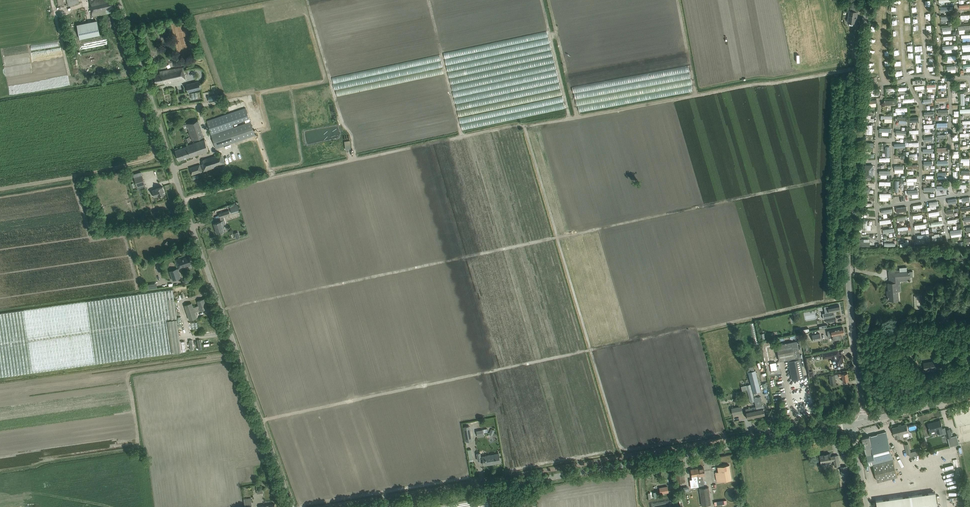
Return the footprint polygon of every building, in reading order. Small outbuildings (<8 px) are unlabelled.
[(92,17),(112,13),(117,12),(114,0),(90,0),(91,6),(90,6),(92,17)] [(858,11),(850,10),(848,22),(850,22),(849,25),(853,26),(854,23),(856,23),(858,11)] [(98,21),(78,25),(81,39),(101,35),(98,21)] [(185,79),(184,70),(183,67),(160,71),(160,73),(154,75),(156,84),(167,82),(167,84),(185,79)] [(200,89),(199,81),(186,84),(188,92),(200,89)] [(940,120),(943,120),(943,115),(950,115),(950,111),(940,111),(940,120)] [(926,113),(926,117),(931,117),(931,121),(936,121),(936,112),(926,113)] [(228,113),(207,121),(216,148),(255,135),(250,122),(233,127),(232,124),(228,113)] [(187,126),(192,140),(201,137),(204,136),(198,120),(186,124),(187,126)] [(191,157),(209,151),(205,139),(195,143),(194,142),(193,142),(193,143),(187,145),(187,146),(175,150),(179,160),(191,156),(191,157)] [(950,148),(939,148),(939,152),(945,152),(945,157),(942,157),(942,160),(946,160),(946,157),(949,157),(949,154),(950,154),(950,148)] [(204,162),(202,162),(205,171),(225,164),(222,153),(208,158),(203,159),(204,162)] [(926,171),(934,170),(934,162),(925,162),(926,171)] [(204,171),(201,164),(189,168),(191,175),(204,171)] [(867,166),(867,178),(876,178),(876,166),(867,166)] [(887,180),(892,179),(892,171),(881,171),(881,179),(885,179),(885,176),(887,176),(887,180)] [(142,175),(134,177),(137,185),(144,183),(142,175)] [(156,189),(152,190),(153,194),(154,197),(158,196),(165,194),(163,186),(156,189)] [(214,223),(214,225),(215,224),(216,226),(215,227),(217,233),(225,231),(223,225),(226,223),(224,216),(230,214),(229,210),(219,213),(220,217),(220,218),(221,221),(214,223)] [(187,266),(186,265),(192,263),(189,256),(182,259),(181,258),(176,260),(179,268),(186,266),(187,266)] [(170,271),(173,280),(181,278),(177,268),(170,271)] [(889,290),(887,290),(888,301),(899,300),(898,291),(901,291),(900,281),(908,280),(908,281),(911,281),(911,276),(913,276),(913,271),(910,271),(910,270),(900,271),(900,270),(889,270),(890,282),(888,282),(889,290)] [(182,351),(173,289),(0,314),(0,378),(182,351)] [(185,305),(190,320),(197,317),(195,312),(207,308),(204,299),(197,301),(199,305),(193,307),(192,303),(185,305)] [(826,319),(826,322),(836,320),(834,312),(840,311),(839,305),(828,308),(827,306),(824,307),(825,313),(822,314),(823,319),(826,319)] [(192,328),(181,330),(184,350),(195,349),(192,328)] [(843,328),(827,331),(828,336),(832,336),(833,340),(842,338),(841,335),(841,334),(844,333),(843,328)] [(792,342),(767,347),(770,362),(788,359),(792,380),(804,378),(797,341),(792,342)] [(843,362),(842,357),(840,357),(840,355),(839,355),(838,350),(822,353),(823,359),(831,357),(832,364),(834,364),(835,368),(842,366),(842,362),(843,362)] [(933,368),(938,367),(942,367),(941,359),(937,360),(924,362),(925,370),(930,369),(933,369),(933,368)] [(760,390),(755,370),(748,372),(753,392),(760,390)] [(847,372),(829,375),(831,385),(836,385),(835,378),(842,377),(843,382),(848,381),(847,372)] [(750,384),(746,385),(750,402),(754,401),(750,384)] [(754,398),(756,406),(758,416),(765,415),(761,397),(754,398)] [(732,414),(743,412),(741,406),(731,408),(732,414)] [(756,406),(749,408),(749,410),(746,411),(747,418),(751,418),(758,416),(756,406)] [(934,422),(928,424),(930,431),(937,430),(938,433),(943,431),(942,428),(943,428),(941,420),(937,421),(937,422),(934,422)] [(892,427),(895,438),(895,439),(901,438),(900,434),(909,432),(907,423),(902,425),(901,424),(898,424),(899,426),(892,427)] [(466,441),(472,440),(469,426),(464,427),(466,441)] [(489,429),(478,431),(480,438),(487,436),(487,433),(490,433),(489,429)] [(867,455),(866,455),(868,465),(873,464),(877,481),(897,476),(886,431),(877,434),(876,435),(876,434),(862,438),(866,453),(866,452),(867,455)] [(484,465),(484,464),(492,462),(492,464),(500,462),(499,453),(481,456),(480,453),(477,453),(478,460),(481,460),(481,459),(483,459),(484,465)] [(830,453),(819,455),(821,463),(831,461),(831,460),(834,460),(835,466),(840,465),(838,455),(833,456),(831,457),(830,453)] [(716,472),(717,482),(732,479),(729,464),(718,466),(719,471),(716,472)] [(703,467),(698,468),(699,472),(697,472),(699,484),(702,483),(701,475),(705,474),(703,467)] [(699,484),(697,472),(699,472),(698,468),(691,469),(693,479),(690,480),(691,488),(699,486),(699,484)] [(683,470),(675,471),(677,483),(685,482),(683,470)] [(699,489),(702,505),(712,503),(709,490),(706,490),(706,488),(699,489)] [(935,492),(875,500),(876,506),(937,506),(935,492)] [(244,499),(245,506),(252,506),(251,498),(244,499)]
